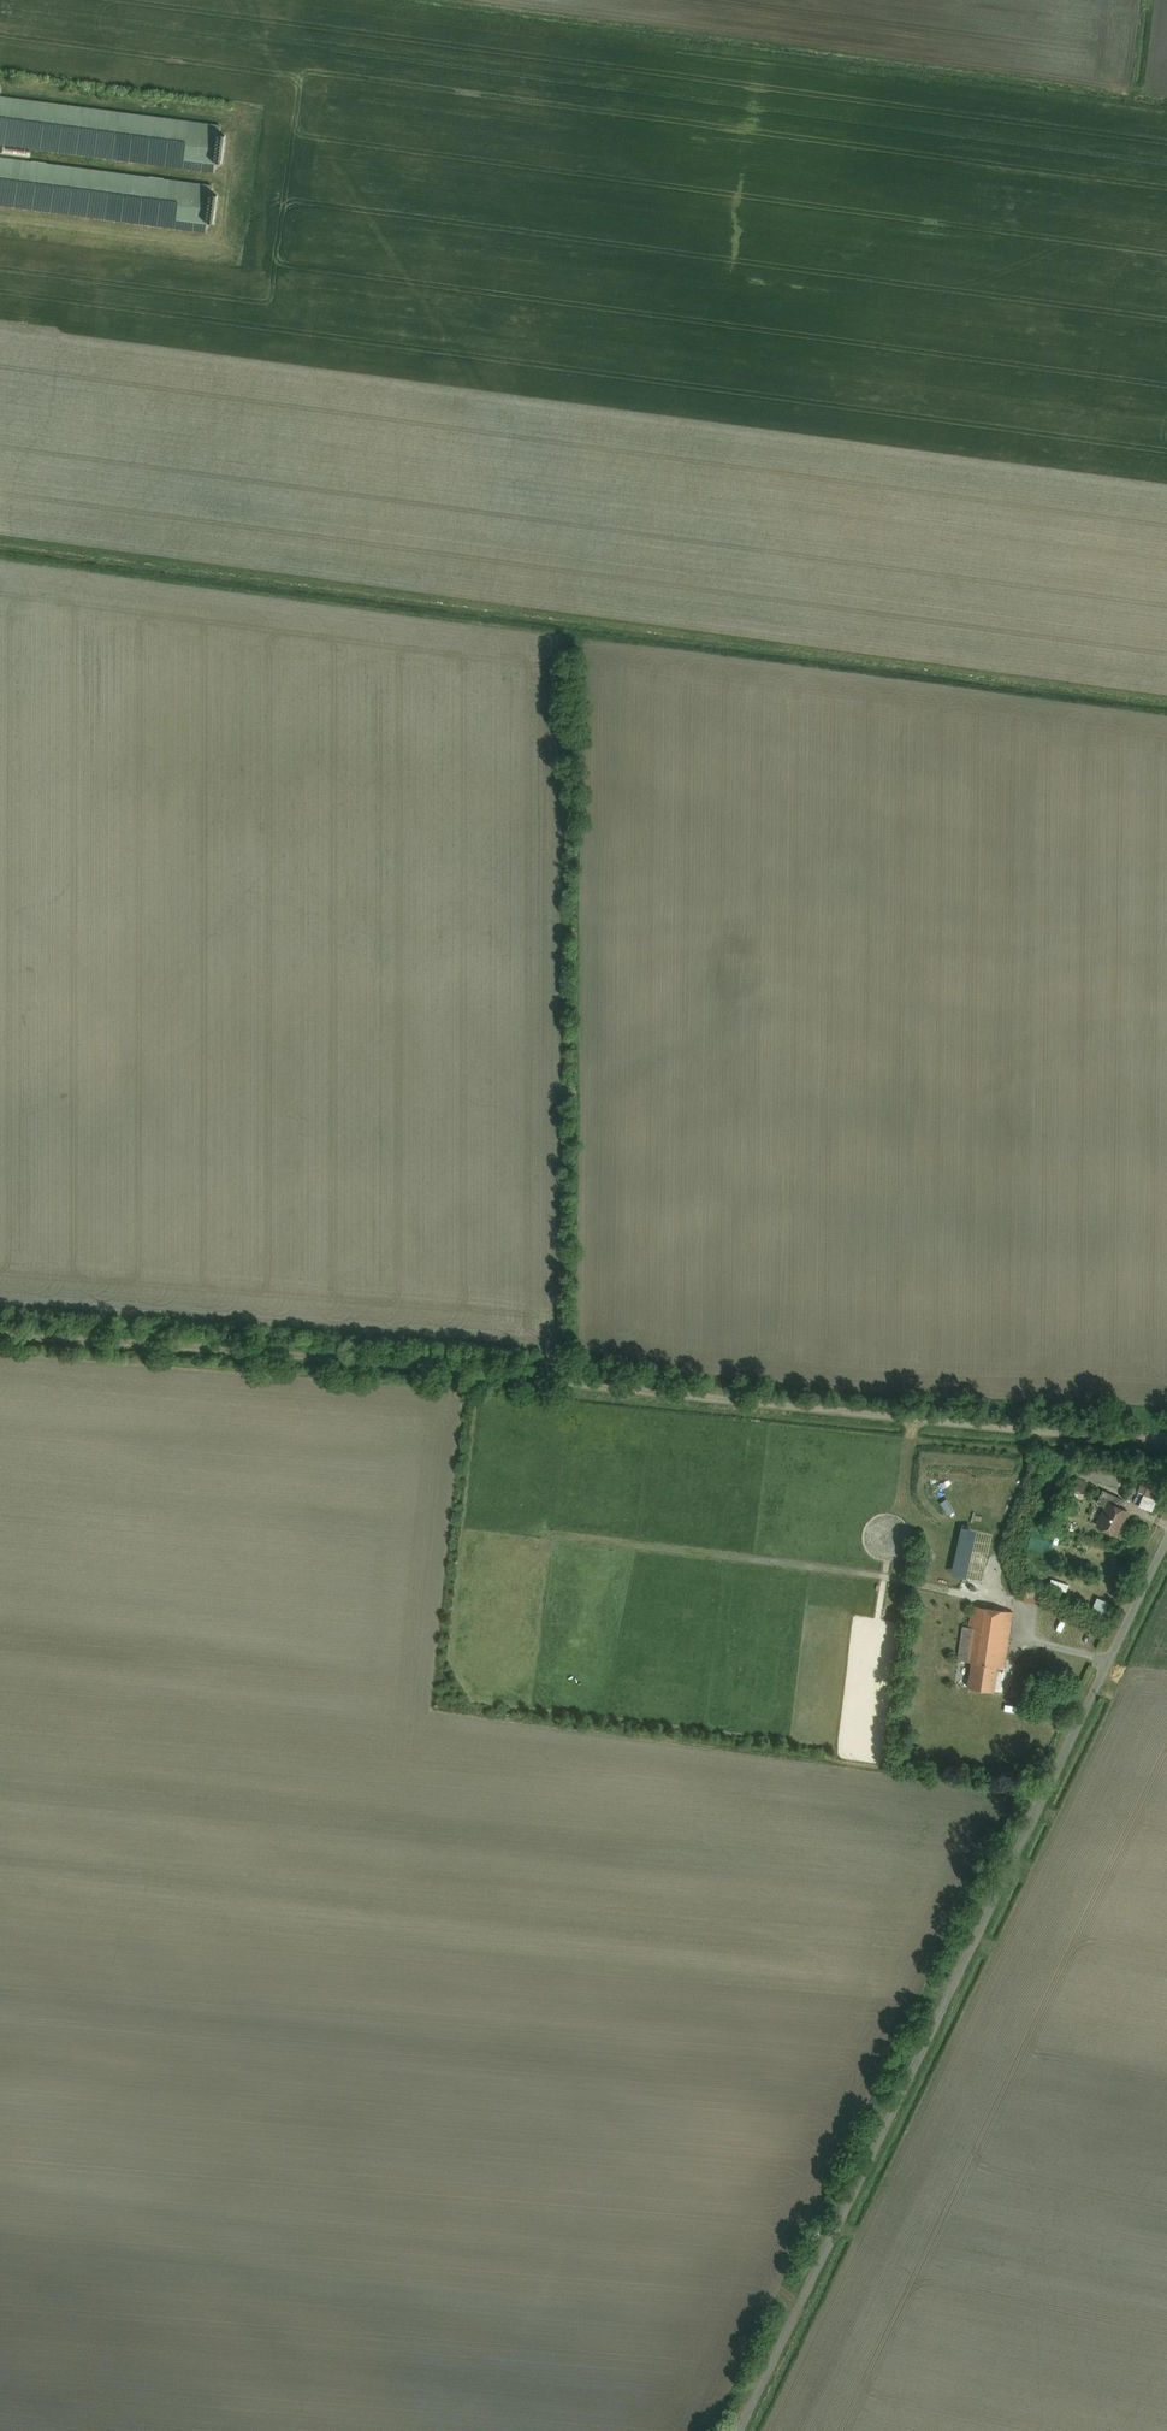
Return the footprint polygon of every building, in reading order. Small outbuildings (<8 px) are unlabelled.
[(0,93),(0,135),(221,163),(226,122),(0,93)] [(0,156),(0,194),(212,222),(217,184),(0,156)] [(1121,1534),(1133,1508),(1123,1503),(1126,1497),(1106,1487),(1099,1501),(1107,1505),(1098,1523),(1121,1534)] [(950,1496),(942,1501),(950,1514),(958,1509),(950,1496)] [(993,1554),(973,1547),(964,1576),(984,1582),(993,1554)] [(1054,1576),(1051,1585),(1068,1591),(1071,1582),(1054,1576)] [(1040,1601),(1041,1588),(1028,1587),(1027,1600),(1040,1601)] [(1093,1609),(1110,1616),(1116,1602),(1100,1595),(1093,1609)] [(1016,1610),(974,1604),(971,1624),(964,1623),(959,1658),(974,1660),(970,1686),(998,1690),(1002,1666),(1008,1667),(1016,1610)]
